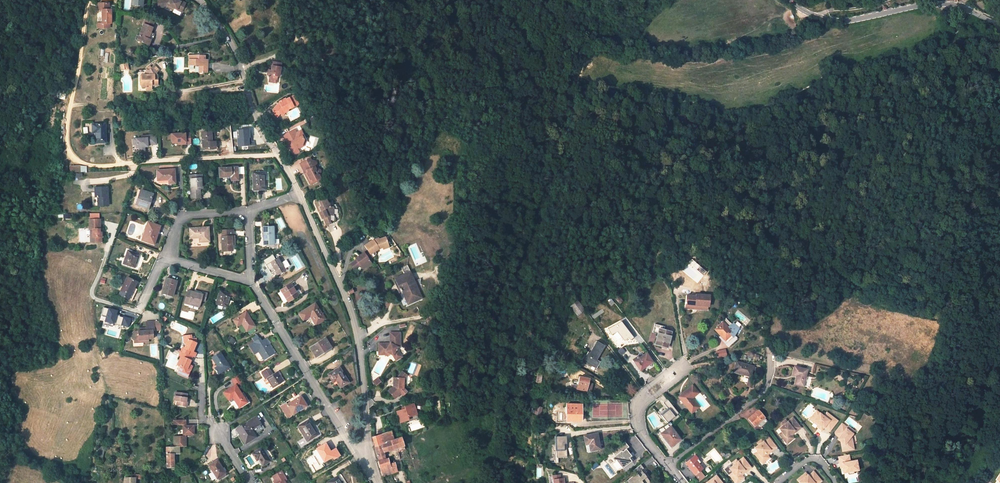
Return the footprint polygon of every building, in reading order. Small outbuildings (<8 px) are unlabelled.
[(186,1),(182,0),(157,0),(158,7),(167,6),(173,9),(174,7),(180,10),(182,5),(184,6),(186,1)] [(988,9),(982,0),(974,4),(977,9),(983,12),(988,9)] [(98,24),(98,29),(110,28),(110,24),(111,24),(111,10),(109,10),(109,4),(98,4),(98,11),(102,11),(102,24),(98,24)] [(155,20),(147,16),(144,24),(152,28),(155,20)] [(952,31),(949,17),(937,19),(940,34),(952,31)] [(137,40),(149,45),(151,40),(148,39),(151,32),(152,28),(144,24),(137,40)] [(207,72),(208,60),(205,60),(205,56),(189,55),(189,65),(194,66),(194,63),(197,63),(199,65),(199,66),(199,72),(207,72)] [(281,64),(273,62),(271,71),(269,71),(268,75),(270,76),(270,78),(271,80),(274,81),(277,79),(277,77),(279,77),(281,64)] [(158,85),(158,80),(154,80),(154,75),(156,73),(159,70),(154,65),(149,70),(146,70),(146,75),(142,75),(142,86),(147,86),(147,87),(147,90),(152,90),(152,86),(158,85)] [(987,76),(991,79),(999,70),(995,67),(987,76)] [(297,102),(293,95),(285,99),(284,98),(282,100),(282,101),(279,103),(277,104),(272,110),(272,112),(277,117),(280,113),(279,112),(282,109),(283,111),(287,109),(293,106),(292,105),(297,102)] [(96,143),(106,142),(105,124),(92,124),(92,132),(96,132),(96,143)] [(250,140),(249,129),(237,130),(238,147),(254,146),(254,140),(250,140)] [(293,129),(283,135),(287,142),(289,146),(290,145),(292,148),(290,149),(292,152),(295,153),(299,151),(297,147),(302,145),(304,139),(302,136),(303,135),(300,130),(296,132),(295,133),(293,129)] [(203,149),(215,148),(215,142),(211,142),(211,132),(202,132),(203,149)] [(191,144),(190,133),(172,134),(172,139),(173,143),(178,142),(181,142),(181,144),(191,144)] [(148,147),(148,145),(156,144),(156,135),(141,136),(141,138),(133,139),(133,144),(136,144),(136,147),(139,147),(139,151),(145,151),(144,147),(148,147)] [(310,158),(300,163),(304,171),(303,171),(305,175),(308,176),(308,177),(308,179),(309,183),(312,181),(313,183),(316,181),(315,180),(320,177),(318,174),(319,174),(320,171),(320,169),(317,168),(315,165),(316,163),(315,161),(312,160),(311,160),(310,158)] [(231,180),(238,180),(237,167),(219,168),(220,177),(231,176),(231,180)] [(174,169),(157,170),(158,181),(169,180),(169,183),(175,183),(174,169)] [(253,190),(266,189),(265,172),(252,172),(253,190)] [(190,175),(191,199),(201,198),(200,193),(196,194),(196,190),(200,189),(203,189),(202,174),(194,175),(190,175)] [(109,205),(108,192),(106,192),(106,187),(95,187),(95,197),(98,197),(98,206),(109,205)] [(135,197),(133,203),(142,206),(148,209),(153,194),(140,190),(138,198),(135,197)] [(324,196),(315,201),(315,203),(317,208),(319,208),(321,212),(319,212),(322,219),(323,218),(327,226),(335,222),(335,219),(333,214),(333,209),(332,207),(330,207),(328,203),(327,203),(324,196)] [(102,232),(100,232),(100,229),(100,220),(89,220),(89,229),(92,229),(92,234),(90,234),(90,242),(101,242),(101,237),(102,237),(102,232)] [(154,244),(160,226),(148,222),(142,240),(154,244)] [(200,242),(209,241),(208,227),(189,229),(190,238),(199,237),(200,242)] [(264,244),(274,244),(273,227),(263,227),(264,244)] [(222,236),(221,236),(222,251),(233,251),(232,240),(235,240),(235,235),(233,236),(233,229),(222,230),(222,236)] [(373,240),(364,246),(367,251),(370,255),(379,249),(382,248),(388,246),(385,238),(378,240),(374,242),(373,240)] [(135,268),(139,254),(127,250),(123,264),(135,268)] [(370,255),(367,251),(364,253),(369,260),(372,258),(370,255)] [(350,265),(354,270),(360,266),(363,269),(371,264),(369,260),(364,253),(359,256),(360,258),(358,259),(350,265)] [(277,275),(286,270),(278,257),(270,263),(274,270),(277,275)] [(409,273),(410,272),(407,266),(401,269),(403,275),(409,273)] [(408,304),(422,298),(419,291),(418,292),(413,282),(409,273),(403,275),(395,279),(400,289),(398,289),(400,293),(402,292),(408,304)] [(129,300),(137,282),(127,277),(118,295),(129,300)] [(177,281),(166,278),(162,293),(172,296),(177,281)] [(298,295),(291,284),(281,290),(288,302),(298,295)] [(201,300),(203,294),(188,290),(184,303),(188,304),(189,302),(200,305),(201,300)] [(231,294),(220,290),(216,304),(231,309),(233,302),(229,301),(231,294)] [(709,295),(696,294),(696,296),(686,295),(685,308),(694,309),(695,305),(697,305),(709,306),(709,295)] [(570,306),(577,316),(584,310),(577,301),(570,306)] [(316,325),(325,319),(315,304),(300,313),(304,320),(311,316),(316,325)] [(108,309),(103,307),(100,320),(129,327),(132,319),(117,315),(118,311),(108,308),(108,309)] [(247,331),(255,326),(246,311),(233,320),(237,326),(242,323),(247,331)] [(609,328),(613,335),(618,332),(625,341),(629,338),(631,340),(635,338),(622,321),(609,328)] [(146,328),(142,328),(142,330),(138,331),(134,331),(132,333),(132,339),(134,340),(143,340),(143,342),(149,342),(149,339),(153,338),(153,331),(154,331),(154,322),(146,322),(146,328)] [(729,346),(737,339),(722,323),(714,330),(720,336),(729,346)] [(667,348),(671,332),(658,329),(655,345),(667,348)] [(378,344),(378,352),(385,352),(389,354),(392,355),(395,360),(401,357),(398,351),(396,350),(397,346),(399,346),(399,333),(389,333),(390,345),(386,345),(387,344),(378,344)] [(194,357),(196,353),(193,352),(197,343),(196,338),(192,339),(191,335),(185,336),(186,343),(184,348),(183,347),(182,347),(181,351),(193,357),(194,357)] [(719,338),(728,347),(729,346),(720,336),(719,338)] [(331,348),(325,338),(310,348),(316,357),(325,351),(331,348)] [(264,360),(274,353),(266,340),(261,343),(260,342),(259,339),(254,342),(249,345),(255,354),(259,351),(264,360)] [(599,362),(596,361),(604,346),(596,341),(593,346),(595,347),(591,354),(588,352),(586,356),(588,357),(585,362),(596,368),(599,362)] [(718,358),(727,355),(725,349),(716,351),(718,358)] [(192,366),(189,365),(191,361),(193,357),(181,351),(179,356),(181,356),(177,365),(180,367),(179,371),(188,375),(192,366)] [(229,367),(220,352),(212,357),(218,367),(214,369),(217,374),(229,367)] [(637,356),(632,360),(639,370),(646,365),(646,366),(652,362),(646,353),(638,358),(637,356)] [(752,370),(753,367),(736,362),(734,372),(750,377),(752,370)] [(341,387),(349,382),(339,367),(328,374),(332,381),(336,379),(341,387)] [(795,384),(803,386),(807,370),(794,367),(792,376),(797,377),(795,384)] [(284,381),(278,371),(273,374),(271,375),(267,369),(262,373),(265,379),(267,378),(270,383),(273,388),(284,381)] [(405,384),(405,377),(407,375),(403,371),(398,377),(394,377),(394,386),(388,391),(395,399),(402,393),(404,395),(408,391),(406,388),(406,384),(405,384)] [(242,381),(237,374),(231,378),(235,385),(236,385),(242,381)] [(587,383),(588,379),(579,377),(577,387),(571,386),(570,391),(582,394),(582,390),(590,392),(592,384),(587,383)] [(378,378),(372,382),(375,386),(381,382),(378,378)] [(239,408),(247,403),(236,385),(235,385),(224,392),(229,400),(233,398),(239,408)] [(696,390),(692,386),(678,397),(691,413),(698,407),(689,396),(696,390)] [(187,399),(187,393),(175,392),(174,401),(177,401),(179,402),(179,406),(187,407),(187,402),(186,402),(187,399)] [(291,412),(293,414),(306,406),(300,397),(287,405),(286,403),(281,406),(286,415),(291,412)] [(679,414),(667,400),(663,403),(667,408),(659,415),(664,421),(665,420),(667,423),(679,414)] [(400,422),(409,419),(408,416),(417,414),(415,407),(412,408),(411,404),(405,406),(405,408),(402,409),(397,411),(400,422)] [(580,405),(566,404),(566,419),(580,419),(580,405)] [(816,410),(811,416),(815,418),(813,420),(818,424),(817,425),(816,426),(821,430),(823,427),(825,424),(830,429),(837,420),(826,412),(823,416),(816,410)] [(764,418),(758,411),(748,419),(754,426),(758,423),(764,418)] [(811,416),(809,419),(817,425),(818,424),(813,420),(815,418),(811,416)] [(260,424),(256,417),(236,429),(245,444),(256,437),(251,429),(260,424)] [(761,427),(767,421),(764,418),(758,423),(761,427)] [(778,434),(784,442),(792,437),(789,434),(793,431),(795,433),(800,428),(792,418),(787,422),(785,420),(781,423),(783,426),(778,429),(781,432),(778,434)] [(308,441),(317,435),(310,425),(308,420),(298,427),(308,441)] [(846,427),(841,423),(834,433),(839,437),(838,437),(842,440),(841,441),(844,444),(845,450),(853,449),(851,438),(849,437),(852,433),(851,433),(853,430),(847,426),(846,427)] [(194,426),(183,426),(183,435),(183,436),(174,436),(174,445),(180,445),(180,447),(186,447),(186,436),(185,435),(194,435),(194,426)] [(664,437),(671,446),(680,440),(670,427),(661,434),(663,438),(664,437)] [(375,447),(379,458),(385,456),(384,453),(404,446),(401,437),(394,440),(391,431),(372,437),(375,447)] [(591,451),(600,449),(597,433),(584,436),(585,445),(589,444),(590,451),(591,451)] [(567,457),(566,436),(555,436),(556,457),(567,457)] [(754,454),(760,462),(767,456),(765,453),(769,450),(770,452),(776,448),(768,437),(762,442),(761,440),(757,443),(758,445),(754,448),(757,452),(754,454)] [(628,447),(624,442),(611,451),(614,456),(611,458),(614,461),(615,460),(622,468),(631,461),(629,458),(631,456),(625,449),(628,447)] [(333,456),(325,444),(317,449),(324,461),(333,456)] [(166,447),(167,467),(174,467),(174,453),(180,453),(179,447),(174,447),(166,447)] [(263,466),(270,461),(262,448),(253,454),(257,461),(259,459),(263,466)] [(838,456),(839,463),(841,463),(843,472),(847,472),(853,470),(857,470),(856,460),(849,461),(848,455),(838,456)] [(685,463),(695,475),(702,469),(698,464),(695,460),(697,459),(695,456),(685,463)] [(390,464),(388,458),(386,459),(380,461),(378,462),(382,477),(392,473),(390,464)] [(728,475),(734,482),(742,476),(740,474),(744,471),(745,473),(751,468),(743,458),(737,462),(736,460),(731,463),(733,465),(729,469),(732,472),(728,475)] [(225,473),(217,460),(209,466),(217,478),(225,473)] [(644,474),(643,475),(640,472),(641,471),(643,469),(640,465),(632,471),(635,475),(624,482),(650,482),(644,474)] [(273,477),(276,482),(280,482),(284,481),(286,480),(281,471),(273,477)] [(821,481),(813,472),(808,476),(807,475),(803,478),(801,476),(797,479),(799,482),(818,482),(821,481)]
